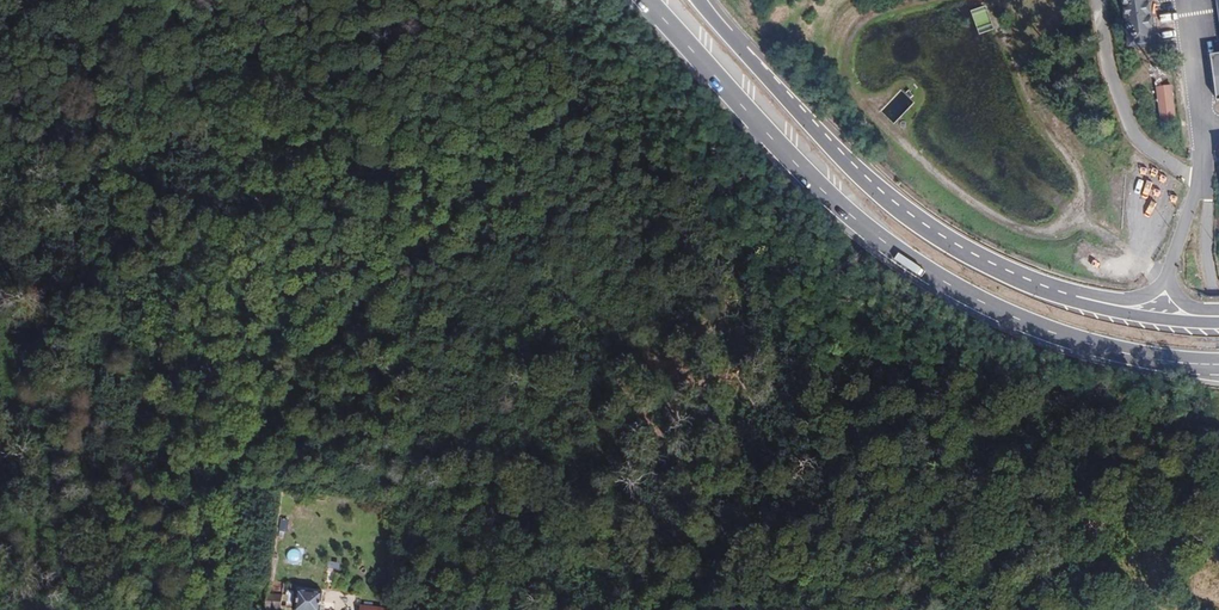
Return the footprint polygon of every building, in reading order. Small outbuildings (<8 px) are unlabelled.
[(1151,0),(1123,0),(1130,48),(1156,45),(1151,0)] [(1175,84),(1159,86),(1162,123),(1178,121),(1175,84)] [(323,594),(299,590),(297,609),(321,609),(323,594)] [(267,609),(282,609),(283,596),(268,594),(267,609)]
